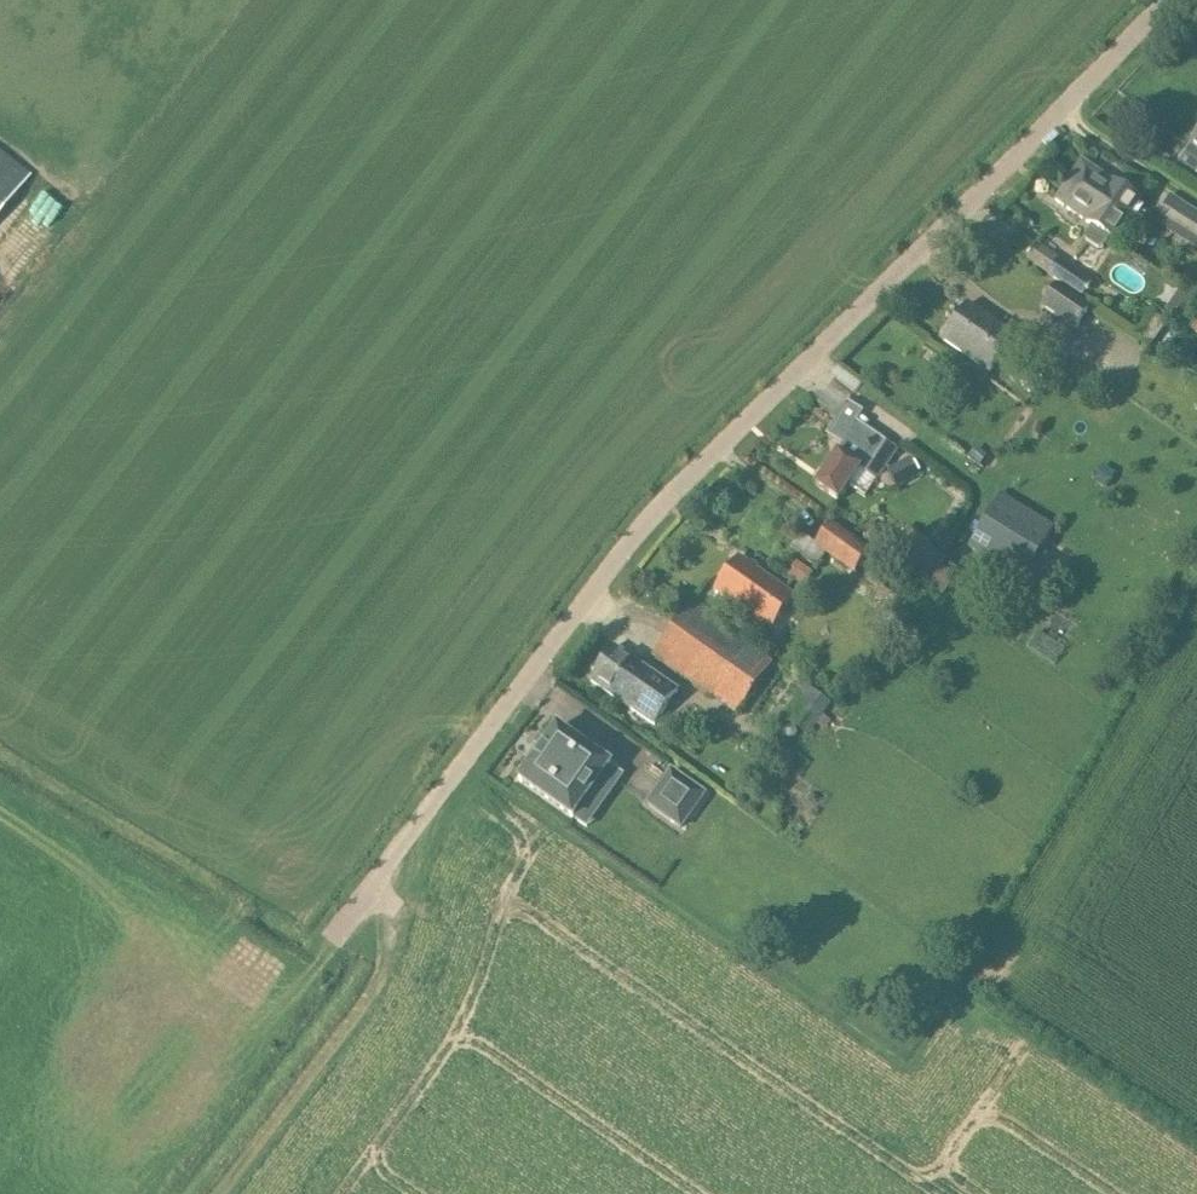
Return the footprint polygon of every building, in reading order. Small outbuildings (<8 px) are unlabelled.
[(1181,162),(1196,174),(1196,140),(1181,162)] [(30,175),(0,151),(0,214),(30,175)] [(1082,160),(1069,180),(1127,219),(1140,199),(1082,160)] [(1127,219),(1069,180),(1055,200),(1092,225),(1085,234),(1086,240),(1099,249),(1104,248),(1111,238),(1113,239),(1127,219)] [(1158,212),(1196,237),(1196,211),(1170,194),(1158,212)] [(1038,245),(1028,259),(1083,295),(1092,281),(1038,245)] [(1057,283),(1042,305),(1077,329),(1092,307),(1057,283)] [(968,302),(967,305),(943,339),(990,372),(998,361),(1018,376),(1042,341),(1029,332),(1023,342),(1015,336),(1015,335),(968,302)] [(1172,318),(1159,310),(1139,339),(1152,347),(1172,318)] [(867,472),(888,441),(858,421),(864,411),(848,400),(827,434),(843,443),(838,453),(817,484),(840,500),(861,468),(867,472)] [(973,451),(970,456),(982,464),(989,455),(977,446),(973,451)] [(919,477),(909,458),(888,469),(898,488),(919,477)] [(1103,466),(1094,481),(1108,488),(1116,474),(1103,466)] [(1000,495),(969,547),(1024,579),(1055,528),(1000,495)] [(830,525),(817,544),(856,572),(870,553),(830,525)] [(948,560),(919,540),(906,561),(933,580),(928,587),(944,598),(958,577),(943,567),(948,560)] [(752,560),(749,562),(739,556),(715,590),(772,631),(796,597),(758,569),(760,566),(752,560)] [(797,561),(787,575),(803,586),(812,572),(797,561)] [(699,604),(697,607),(690,603),(654,654),(739,714),(774,662),(712,618),(714,615),(699,604)] [(678,690),(615,646),(591,680),(655,724),(678,690)] [(806,684),(784,716),(811,735),(833,702),(806,684)] [(519,780),(574,819),(612,766),(558,727),(519,780)] [(672,770),(647,805),(682,829),(707,795),(672,770)]
